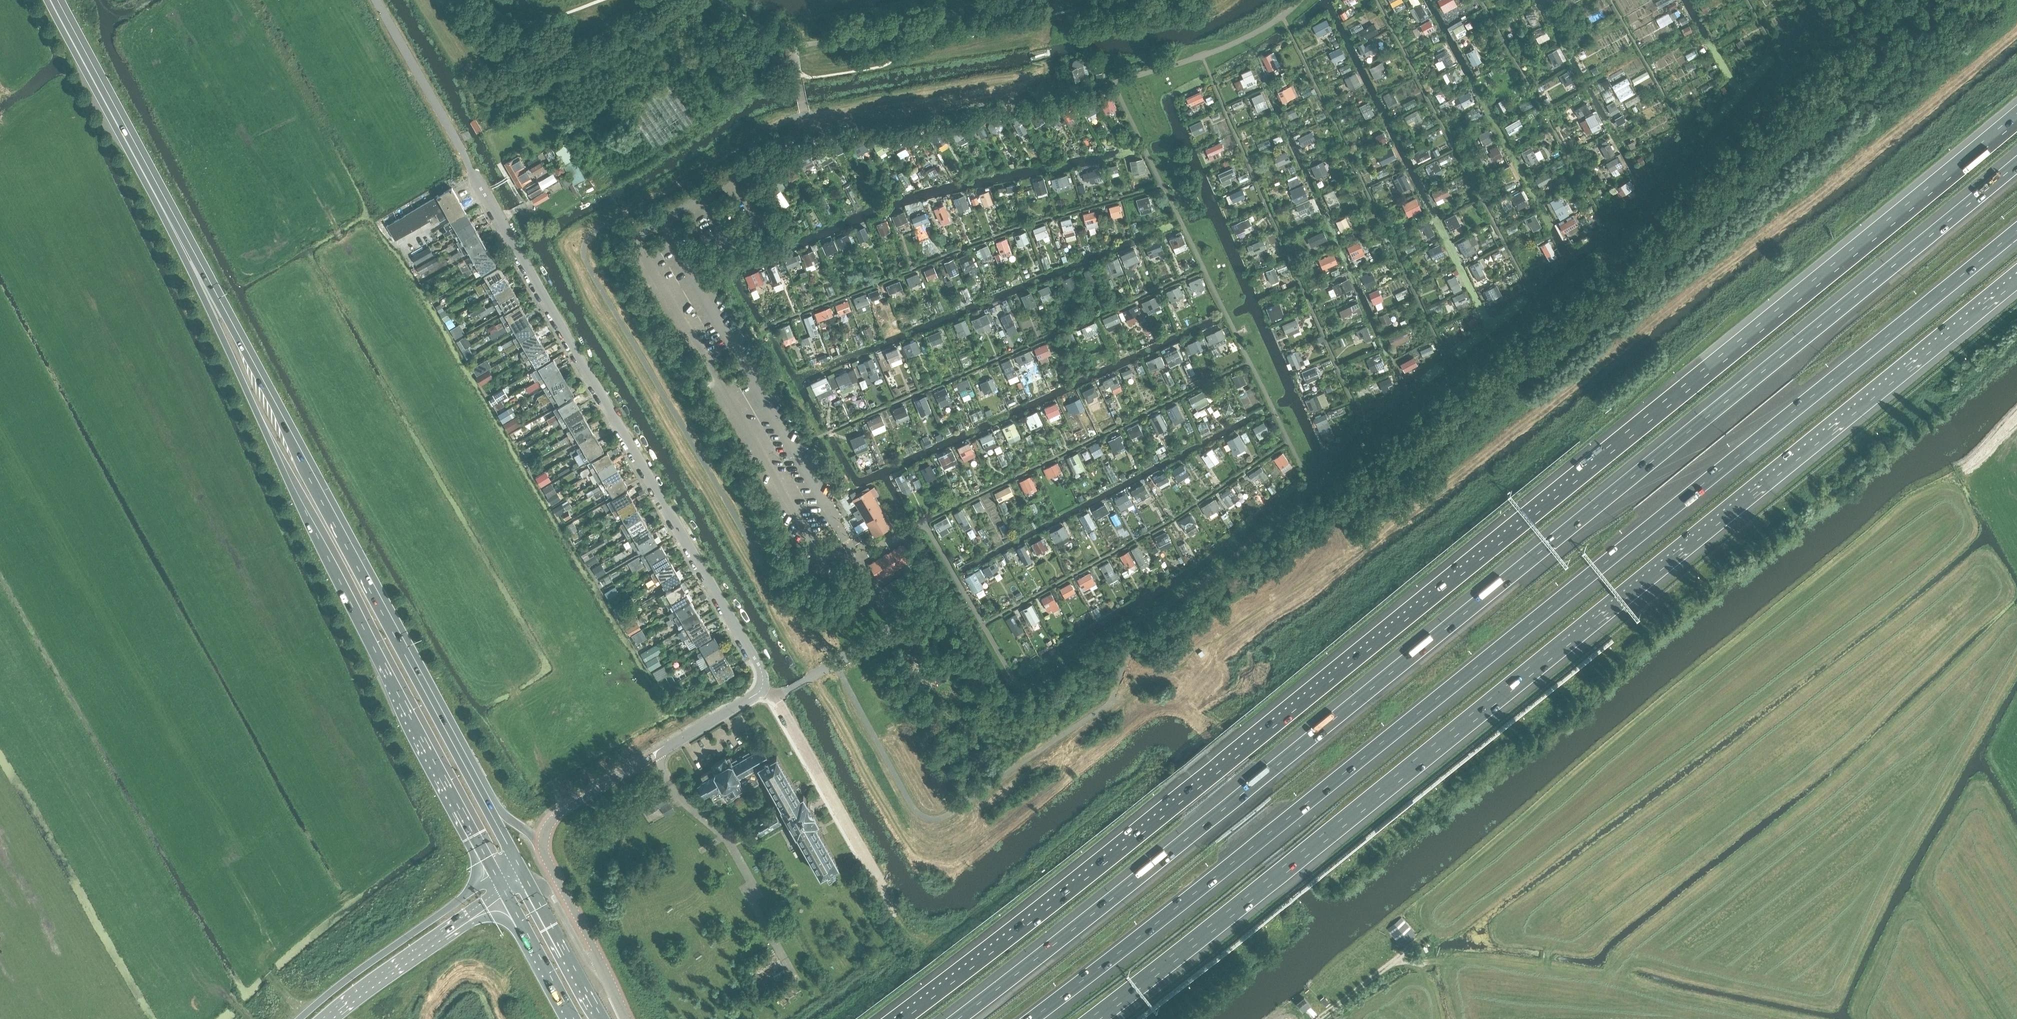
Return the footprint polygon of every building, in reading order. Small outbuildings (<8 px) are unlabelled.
[(1438,1),(1442,9),(1455,2),(1454,0),(1440,0),(1438,1)] [(1676,1),(1669,5),(1671,9),(1678,6),(1676,1)] [(1803,2),(1799,5),(1802,11),(1807,8),(1803,2)] [(1421,3),(1413,7),(1420,20),(1428,16),(1421,3)] [(1705,3),(1701,5),(1705,13),(1709,11),(1705,3)] [(1534,10),(1526,14),(1533,27),(1540,23),(1534,10)] [(1686,15),(1679,19),(1682,25),(1689,21),(1686,15)] [(1327,20),(1317,24),(1322,34),(1332,29),(1327,20)] [(1420,25),(1417,26),(1420,31),(1423,29),(1426,34),(1435,29),(1430,20),(1420,25)] [(1463,23),(1449,31),(1454,40),(1458,38),(1468,32),(1463,23)] [(1360,31),(1357,33),(1361,40),(1364,39),(1377,32),(1373,24),(1360,31)] [(1544,25),(1533,31),(1539,43),(1550,37),(1544,25)] [(1689,25),(1684,28),(1687,35),(1693,32),(1689,25)] [(1363,43),(1358,45),(1364,57),(1374,52),(1370,44),(1365,46),(1363,43)] [(1341,47),(1330,53),(1334,62),(1345,57),(1341,47)] [(1446,49),(1436,54),(1440,61),(1442,59),(1446,66),(1451,63),(1453,62),(1446,49)] [(1557,49),(1548,53),(1554,66),(1563,61),(1557,49)] [(1472,50),(1466,53),(1473,66),(1479,63),(1472,50)] [(1584,50),(1578,53),(1580,56),(1581,59),(1587,56),(1584,50)] [(1270,54),(1262,57),(1269,71),(1277,67),(1270,54)] [(1081,65),(1068,69),(1071,81),(1084,77),(1084,80),(1090,78),(1086,60),(1080,62),(1081,65)] [(1381,62),(1369,67),(1374,78),(1384,73),(1382,68),(1383,67),(1381,62)] [(1711,63),(1705,66),(1708,71),(1713,69),(1711,63)] [(1447,75),(1444,77),(1447,83),(1450,81),(1451,81),(1452,80),(1456,78),(1460,76),(1455,67),(1446,72),(1447,75)] [(1251,69),(1242,73),(1244,78),(1247,86),(1247,87),(1257,83),(1251,69)] [(1714,70),(1710,72),(1713,77),(1717,75),(1717,74),(1719,73),(1716,69),(1714,70)] [(1575,81),(1569,71),(1562,75),(1567,85),(1575,81)] [(1356,73),(1345,78),(1350,89),(1361,84),(1359,80),(1357,81),(1355,76),(1357,75),(1356,73)] [(1608,80),(1602,83),(1604,88),(1611,85),(1608,80)] [(696,121),(669,81),(627,109),(653,150),(696,121)] [(1288,87),(1278,91),(1283,102),(1292,98),(1288,87)] [(1464,93),(1458,96),(1463,106),(1473,100),(1468,91),(1464,93)] [(1200,92),(1186,99),(1190,106),(1204,100),(1200,92)] [(1261,92),(1252,97),(1257,108),(1258,108),(1259,110),(1265,107),(1264,105),(1266,104),(1261,92)] [(1389,92),(1383,95),(1390,108),(1398,103),(1395,96),(1392,97),(1389,92)] [(1111,97),(1101,103),(1106,114),(1117,108),(1111,97)] [(1092,101),(1082,107),(1088,117),(1099,111),(1095,102),(1093,103),(1092,101)] [(1586,103),(1575,109),(1579,117),(1591,111),(1588,105),(1591,104),(1589,101),(1586,102),(1586,103)] [(1369,102),(1360,106),(1366,118),(1367,118),(1371,116),(1375,114),(1369,102)] [(1499,106),(1497,107),(1500,113),(1505,110),(1502,104),(1501,104),(1501,103),(1498,104),(1499,106)] [(1073,105),(1063,110),(1069,121),(1079,115),(1075,108),(1073,105)] [(1616,105),(1609,110),(1612,116),(1620,111),(1616,105)] [(1293,108),(1287,111),(1291,119),(1296,116),(1293,108)] [(1046,115),(1045,116),(1048,120),(1051,124),(1060,119),(1055,109),(1045,115),(1046,115)] [(1416,110),(1404,116),(1407,122),(1414,119),(1416,123),(1422,120),(1416,110)] [(1039,111),(1029,117),(1035,127),(1045,121),(1039,111)] [(1586,119),(1581,122),(1584,129),(1590,126),(1592,131),(1593,132),(1601,128),(1600,124),(1594,113),(1593,112),(1586,115),(1587,117),(1586,117),(1586,119)] [(1019,115),(1012,119),(1015,123),(1016,126),(1015,127),(1018,133),(1026,128),(1019,115)] [(1623,115),(1615,119),(1616,121),(1618,124),(1626,120),(1623,115)] [(991,121),(989,127),(992,132),(1004,125),(1001,120),(1001,119),(996,118),(996,119),(991,121)] [(1520,118),(1506,126),(1510,134),(1524,126),(1520,118)] [(981,121),(971,127),(975,133),(978,131),(982,138),(988,134),(981,121)] [(1201,121),(1190,126),(1192,130),(1203,126),(1201,121)] [(959,125),(950,130),(957,142),(961,144),(962,144),(968,141),(965,135),(959,125)] [(940,127),(930,133),(936,143),(938,147),(940,146),(947,142),(948,142),(940,127)] [(1489,129),(1478,134),(1483,145),(1494,139),(1489,129)] [(920,130),(908,137),(912,144),(918,141),(922,139),(924,138),(920,130)] [(1312,132),(1298,138),(1299,138),(1301,143),(1302,145),(1315,139),(1312,132)] [(1384,132),(1376,136),(1379,144),(1380,144),(1380,145),(1387,142),(1386,141),(1388,140),(1385,136),(1384,133),(1384,132)] [(892,138),(890,140),(892,144),(895,143),(896,146),(897,145),(898,149),(906,145),(904,141),(905,141),(903,136),(901,133),(897,135),(892,138)] [(1280,135),(1273,138),(1275,144),(1282,141),(1280,135)] [(882,136),(872,142),(880,155),(881,155),(886,151),(890,149),(882,136)] [(863,138),(852,144),(853,145),(855,150),(861,147),(864,152),(869,149),(863,140),(863,138)] [(842,141),(834,145),(838,153),(846,149),(842,141)] [(574,155),(567,142),(555,148),(564,165),(570,176),(569,177),(577,194),(589,187),(580,171),(581,171),(575,159),(577,158),(574,154),(574,155)] [(1221,142),(1206,149),(1211,160),(1221,155),(1219,152),(1225,149),(1221,142)] [(1604,146),(1601,147),(1606,158),(1615,153),(1609,143),(1608,143),(1604,146)] [(826,145),(815,151),(818,157),(821,162),(832,156),(826,145)] [(1497,145),(1490,149),(1491,151),(1495,159),(1502,155),(1497,145)] [(1426,147),(1413,153),(1418,162),(1422,160),(1422,161),(1431,157),(1426,147)] [(1531,147),(1522,152),(1529,165),(1535,162),(1531,154),(1534,152),(1531,147)] [(1392,148),(1380,154),(1385,163),(1396,157),(1392,148)] [(557,160),(551,150),(545,154),(551,164),(557,160)] [(808,151),(798,157),(803,166),(813,161),(813,160),(808,151)] [(1285,151),(1273,157),(1278,166),(1289,161),(1285,151)] [(532,179),(519,156),(505,164),(519,187),(532,179)] [(546,169),(538,156),(528,161),(536,174),(546,169)] [(1618,157),(1606,163),(1611,171),(1612,171),(1617,168),(1619,171),(1624,168),(1618,157)] [(1142,159),(1129,161),(1132,174),(1137,173),(1136,171),(1144,169),(1142,159)] [(1437,160),(1426,165),(1427,167),(1431,174),(1441,169),(1438,162),(1437,160)] [(1323,161),(1312,166),(1312,167),(1312,168),(1316,175),(1327,170),(1323,161)] [(793,162),(783,167),(788,177),(798,171),(793,162)] [(1504,173),(1501,174),(1506,183),(1516,177),(1510,164),(1502,168),(1504,173)] [(1117,165),(1107,168),(1108,173),(1118,171),(1117,165)] [(1232,168),(1219,174),(1222,181),(1230,177),(1236,175),(1232,168)] [(1088,173),(1083,174),(1085,180),(1089,179),(1101,176),(1100,169),(1088,172),(1088,173)] [(1548,172),(1536,179),(1540,187),(1552,180),(1548,172)] [(1405,173),(1397,177),(1404,190),(1411,186),(1405,173)] [(777,174),(768,180),(776,193),(785,187),(777,174)] [(1068,174),(1054,179),(1057,187),(1070,183),(1068,174)] [(1633,176),(1618,185),(1618,187),(1623,195),(1626,193),(1633,189),(1635,188),(1633,184),(1636,182),(1633,176)] [(561,180),(565,187),(571,184),(567,177),(561,180)] [(1043,179),(1034,181),(1038,194),(1047,192),(1043,179)] [(543,190),(539,181),(527,188),(531,197),(543,190)] [(1446,186),(1432,193),(1436,201),(1442,198),(1450,194),(1446,186)] [(443,209),(460,200),(452,187),(413,210),(424,226),(428,224),(427,222),(432,219),(430,217),(437,214),(439,217),(445,214),(443,209)] [(1304,188),(1292,193),(1296,202),(1308,197),(1304,188)] [(1242,189),(1226,196),(1230,203),(1245,197),(1242,189)] [(1334,190),(1324,194),(1329,204),(1329,205),(1339,201),(1334,190)] [(990,191),(980,194),(984,206),(994,203),(990,191)] [(1521,191),(1511,196),(1516,205),(1526,200),(1521,191)] [(966,195),(955,200),(960,211),(971,207),(966,195)] [(1148,196),(1137,199),(1140,210),(1141,214),(1152,211),(1151,207),(1148,196)] [(1416,198),(1406,203),(1412,215),(1422,210),(1416,198)] [(1560,198),(1551,203),(1557,214),(1558,216),(1567,211),(1560,198)] [(1298,206),(1297,206),(1300,213),(1307,210),(1308,213),(1314,210),(1309,199),(1297,204),(1298,206)] [(466,212),(460,200),(443,209),(445,214),(447,217),(449,216),(451,221),(466,212)] [(1119,204),(1110,207),(1112,214),(1122,212),(1119,204)] [(945,205),(935,209),(940,220),(941,220),(943,225),(951,221),(949,216),(945,205)] [(424,226),(413,210),(387,225),(396,239),(408,232),(411,237),(430,227),(428,224),(424,226)] [(1095,211),(1084,214),(1088,228),(1099,226),(1095,211)] [(466,212),(451,221),(444,225),(447,230),(444,232),(446,235),(452,232),(472,221),(466,212)] [(895,217),(894,218),(897,225),(908,221),(904,212),(895,215),(895,217)] [(926,213),(913,218),(916,226),(929,221),(926,213)] [(1454,214),(1444,219),(1450,230),(1460,225),(1454,214)] [(1534,214),(1525,219),(1529,226),(1531,225),(1532,228),(1540,224),(1534,214)] [(1346,217),(1336,221),(1341,231),(1350,227),(1346,217)] [(882,222),(877,224),(882,235),(891,231),(886,220),(885,218),(882,220),(882,222)] [(1071,218),(1061,220),(1065,232),(1067,241),(1077,239),(1074,229),(1071,218)] [(1248,218),(1242,221),(1245,228),(1246,227),(1251,225),(1248,218)] [(1560,225),(1564,233),(1568,231),(1577,226),(1572,218),(1568,221),(1565,222),(1560,225)] [(1428,220),(1418,225),(1421,231),(1424,230),(1428,237),(1435,234),(1428,220)] [(477,230),(472,221),(452,232),(454,236),(459,233),(462,238),(477,230)] [(1242,221),(1233,224),(1237,231),(1245,228),(1242,221)] [(1046,225),(1034,229),(1038,239),(1045,237),(1043,234),(1049,232),(1046,225)] [(865,227),(856,231),(860,242),(870,238),(865,227)] [(477,230),(462,238),(457,240),(460,246),(458,248),(459,251),(482,238),(477,230)] [(1027,232),(1016,236),(1019,246),(1031,241),(1027,232)] [(1177,236),(1169,239),(1173,248),(1185,242),(1180,232),(1176,233),(1177,236)] [(1323,232),(1311,238),(1314,245),(1327,239),(1323,232)] [(849,234),(837,239),(841,249),(853,244),(853,243),(850,236),(849,234)] [(468,257),(471,255),(487,247),(482,238),(459,251),(453,255),(455,259),(466,253),(468,257)] [(1461,241),(1457,244),(1460,248),(1464,257),(1475,252),(1472,246),(1469,238),(1468,238),(1461,241)] [(1007,239),(997,242),(1001,253),(1002,253),(1003,257),(1012,254),(1011,250),(1007,239)] [(834,240),(822,245),(826,255),(838,250),(834,240)] [(1159,240),(1146,245),(1149,255),(1163,249),(1159,240)] [(1262,240),(1251,245),(1254,253),(1266,248),(1262,240)] [(1359,241),(1347,247),(1353,260),(1365,255),(1359,241)] [(1549,241),(1539,247),(1541,251),(1543,250),(1549,261),(1548,262),(1551,268),(1560,263),(1557,257),(1549,241)] [(1440,244),(1429,249),(1434,259),(1435,262),(1438,261),(1436,258),(1445,254),(1440,244)] [(434,253),(430,245),(412,255),(416,263),(434,253)] [(980,249),(977,250),(978,252),(981,259),(984,257),(984,258),(991,255),(992,254),(988,245),(980,249)] [(472,267),(492,256),(487,247),(471,255),(474,261),(470,263),(472,267)] [(1135,250),(1121,256),(1125,263),(1138,257),(1135,250)] [(814,251),(804,255),(808,266),(818,262),(814,251)] [(971,253),(959,258),(962,263),(964,267),(965,270),(966,272),(970,271),(977,267),(976,266),(977,266),(978,265),(977,262),(975,262),(974,260),(975,259),(974,256),(973,257),(971,253)] [(1334,253),(1322,258),(1326,268),(1338,263),(1334,253)] [(795,256),(785,260),(788,268),(799,264),(798,263),(798,262),(801,261),(799,255),(795,256)] [(1487,263),(1493,261),(1490,255),(1485,258),(1487,263)] [(492,256),(472,267),(465,271),(467,276),(475,271),(477,276),(497,265),(492,256)] [(1118,258),(1108,261),(1112,273),(1122,269),(1118,258)] [(420,273),(424,271),(435,265),(431,259),(417,267),(420,273)] [(954,259),(945,263),(951,276),(959,273),(954,259)] [(1478,262),(1470,266),(1477,281),(1485,276),(1481,269),(1483,268),(1480,261),(1478,262)] [(436,267),(440,273),(449,268),(445,262),(436,267)] [(776,265),(768,268),(773,282),(781,278),(776,265)] [(478,290),(505,275),(500,266),(485,274),(488,279),(475,286),(478,290)] [(934,267),(925,270),(929,279),(938,276),(934,267)] [(1093,268),(1084,272),(1089,283),(1097,279),(1093,268)] [(1274,269),(1267,272),(1271,283),(1279,280),(1274,269)] [(757,271),(746,276),(751,287),(762,283),(757,271)] [(918,273),(907,278),(911,287),(921,282),(918,273)] [(1368,273),(1361,276),(1366,287),(1377,283),(1373,274),(1369,276),(1368,273)] [(510,283),(505,275),(478,290),(480,295),(488,290),(491,294),(495,292),(510,283)] [(1072,276),(1062,280),(1067,291),(1076,287),(1072,276)] [(1456,276),(1448,280),(1454,293),(1462,289),(1456,276)] [(430,290),(438,285),(434,277),(426,282),(426,283),(429,289),(430,290)] [(1200,278),(1189,282),(1192,289),(1196,287),(1197,290),(1204,287),(1200,278)] [(1345,280),(1333,285),(1336,293),(1338,292),(1339,294),(1349,290),(1345,280)] [(900,281),(887,286),(890,294),(903,288),(900,281)] [(510,283),(495,292),(498,297),(493,299),(496,303),(515,292),(510,283)] [(1048,285),(1038,290),(1042,298),(1046,296),(1047,299),(1048,300),(1053,298),(1049,287),(1051,287),(1050,284),(1048,285)] [(1179,286),(1167,292),(1168,294),(1169,296),(1170,299),(1174,306),(1178,304),(1176,300),(1179,299),(1177,296),(1182,293),(1185,292),(1183,289),(1181,290),(1179,286)] [(1489,289),(1483,293),(1487,302),(1497,297),(1492,288),(1492,287),(1489,289)] [(879,289),(869,293),(872,300),(878,298),(876,295),(880,294),(879,289)] [(1379,290),(1369,294),(1373,303),(1383,299),(1379,290)] [(496,303),(487,308),(479,313),(481,317),(498,307),(501,312),(521,301),(515,292),(496,303)] [(1030,292),(1021,296),(1026,308),(1035,304),(1030,292)] [(1463,292),(1453,297),(1457,305),(1467,300),(1463,292)] [(866,294),(854,299),(858,308),(870,304),(866,294)] [(1156,296),(1142,302),(1146,310),(1147,310),(1159,304),(1160,304),(1156,296)] [(848,301),(836,306),(840,315),(851,311),(848,301)] [(1358,303),(1345,309),(1348,316),(1353,313),(1354,316),(1359,314),(1358,311),(1361,310),(1358,303)] [(470,318),(479,313),(487,308),(485,304),(468,313),(470,318)] [(499,329),(525,313),(520,304),(501,316),(503,320),(496,325),(499,329)] [(1123,310),(1118,312),(1122,320),(1126,318),(1140,312),(1137,305),(1123,310)] [(1276,305),(1268,308),(1272,320),(1280,317),(1276,305)] [(830,307),(816,313),(819,320),(825,318),(826,318),(829,325),(837,321),(835,315),(833,315),(830,307)] [(450,317),(445,308),(444,309),(439,311),(445,320),(450,317)] [(988,314),(973,320),(976,328),(978,327),(978,328),(980,332),(992,327),(990,323),(990,322),(991,321),(994,320),(991,312),(988,314)] [(1387,312),(1379,316),(1383,326),(1392,322),(1387,312)] [(525,313),(499,329),(497,330),(500,335),(509,330),(511,333),(512,333),(530,322),(525,313)] [(1010,313),(1001,317),(1006,327),(1015,324),(1010,313)] [(1117,313),(1103,319),(1107,327),(1120,321),(1117,313)] [(812,315),(804,318),(811,336),(819,333),(812,315)] [(455,324),(451,317),(445,320),(449,327),(455,324)] [(1475,318),(1467,322),(1472,329),(1479,325),(1475,318)] [(1296,319),(1283,324),(1286,333),(1299,327),(1300,327),(1296,319)] [(966,320),(956,324),(961,336),(971,331),(966,320)] [(530,322),(512,333),(515,338),(503,344),(505,349),(535,330),(530,322)] [(1096,322),(1082,328),(1086,336),(1099,331),(1096,322)] [(499,329),(496,325),(495,323),(488,328),(491,333),(497,330),(499,329)] [(790,324),(780,328),(784,339),(794,335),(790,324)] [(456,338),(464,333),(460,326),(451,331),(456,338)] [(870,327),(864,329),(868,341),(875,338),(870,327)] [(1367,327),(1356,331),(1360,339),(1364,337),(1366,342),(1367,341),(1372,339),(1367,327)] [(1209,333),(1206,334),(1207,336),(1211,344),(1214,343),(1216,346),(1226,341),(1224,337),(1226,337),(1222,329),(1209,335),(1209,333)] [(491,333),(490,334),(493,339),(500,335),(497,330),(491,333)] [(540,339),(535,330),(505,349),(507,353),(523,344),(525,348),(540,339)] [(1406,330),(1388,338),(1390,343),(1408,335),(1406,330)] [(940,331),(929,336),(932,345),(944,340),(940,331)] [(1072,332),(1066,335),(1069,342),(1075,339),(1072,332)] [(472,345),(467,336),(457,341),(462,350),(472,345)] [(1201,338),(1191,343),(1195,352),(1205,347),(1202,340),(1204,339),(1203,337),(1201,338)] [(540,339),(525,348),(528,353),(514,360),(517,365),(526,359),(545,348),(540,339)] [(916,341),(904,346),(908,353),(914,351),(915,354),(921,352),(916,341)] [(1046,344),(1035,349),(1038,355),(1049,350),(1046,344)] [(551,357),(545,348),(526,359),(529,364),(534,362),(536,365),(551,357)] [(897,348),(887,352),(892,366),(902,361),(897,348)] [(1177,349),(1165,355),(1170,366),(1183,360),(1177,349)] [(1030,351),(1016,356),(1020,365),(1025,363),(1025,362),(1033,358),(1030,351)] [(1294,353),(1287,356),(1292,369),(1296,367),(1297,369),(1300,367),(1299,366),(1296,357),(1300,355),(1299,351),(1294,353)] [(1160,355),(1146,361),(1151,370),(1164,364),(1162,361),(1160,356),(1160,355)] [(1377,356),(1373,358),(1378,369),(1384,366),(1379,355),(1377,356)] [(1414,357),(1401,364),(1404,372),(1417,365),(1414,357)] [(539,379),(559,367),(553,358),(539,366),(542,372),(537,375),(539,379)] [(872,358),(864,361),(869,374),(869,375),(870,374),(872,380),(879,378),(877,371),(878,371),(872,358)] [(1011,359),(1002,363),(1011,383),(1020,380),(1011,359)] [(482,362),(473,367),(476,372),(477,375),(487,370),(482,362)] [(564,376),(559,367),(539,379),(541,383),(546,380),(549,385),(564,376)] [(1315,367),(1302,372),(1304,377),(1302,377),(1304,380),(1305,379),(1308,378),(1310,382),(1319,379),(1317,375),(1318,374),(1315,367)] [(494,377),(489,369),(478,376),(483,384),(494,377)] [(1131,369),(1122,373),(1124,378),(1133,374),(1131,369)] [(848,372),(836,377),(840,386),(844,394),(855,388),(853,383),(848,372)] [(1241,373),(1233,377),(1236,385),(1244,381),(1241,373)] [(1115,376),(1103,381),(1106,387),(1111,385),(1113,389),(1120,385),(1117,380),(1119,380),(1117,375),(1115,376)] [(564,376),(549,385),(552,390),(540,397),(543,401),(569,385),(564,376)] [(826,376),(811,383),(811,384),(816,394),(817,394),(819,399),(834,393),(832,389),(828,379),(826,376)] [(1389,377),(1380,381),(1384,390),(1393,386),(1389,377)] [(988,386),(983,388),(986,393),(994,390),(995,392),(999,390),(998,388),(994,380),(994,379),(993,379),(993,378),(986,381),(988,386)] [(539,384),(541,383),(539,379),(526,386),(529,392),(540,386),(539,384)] [(968,379),(957,383),(960,391),(962,396),(970,393),(971,396),(975,394),(968,379)] [(574,394),(569,385),(543,401),(545,405),(553,400),(556,404),(574,394)] [(1094,386),(1083,392),(1088,401),(1089,402),(1093,400),(1093,398),(1093,397),(1098,394),(1096,390),(1097,390),(1097,389),(1096,389),(1094,386)] [(507,396),(502,388),(493,394),(498,401),(507,396)] [(947,388),(936,393),(942,406),(953,402),(947,388)] [(1203,393),(1191,399),(1196,407),(1197,409),(1208,404),(1206,400),(1207,400),(1203,393)] [(552,422),(579,406),(573,396),(553,408),(556,413),(546,419),(549,423),(552,422)] [(926,397),(916,401),(920,412),(931,408),(927,399),(929,398),(928,396),(926,397)] [(1309,399),(1306,400),(1311,412),(1312,412),(1314,412),(1314,411),(1322,407),(1317,396),(1311,398),(1310,397),(1308,398),(1309,399)] [(1084,409),(1079,398),(1071,402),(1075,411),(1081,408),(1082,410),(1084,409)] [(505,406),(502,400),(497,403),(499,408),(505,406)] [(1055,403),(1044,408),(1048,418),(1049,417),(1059,413),(1057,407),(1058,407),(1057,406),(1055,403)] [(1229,404),(1222,407),(1224,410),(1225,412),(1226,414),(1232,411),(1230,406),(1231,406),(1230,404),(1229,404)] [(905,405),(894,410),(898,419),(908,414),(905,405)] [(1168,410),(1166,411),(1171,422),(1174,420),(1175,424),(1184,420),(1177,405),(1168,410)] [(584,415),(579,406),(552,422),(555,426),(566,419),(569,424),(584,415)] [(503,423),(513,417),(508,409),(498,414),(503,423)] [(1027,415),(1025,416),(1027,420),(1030,418),(1034,427),(1042,423),(1041,421),(1042,420),(1041,420),(1036,412),(1028,416),(1027,415)] [(1152,417),(1151,417),(1159,432),(1168,427),(1160,413),(1155,415),(1152,416),(1152,417)] [(1316,418),(1314,419),(1322,436),(1333,431),(1328,420),(1325,414),(1322,416),(1316,418)] [(584,415),(569,424),(571,428),(567,431),(569,435),(589,423),(584,415)] [(881,416),(868,421),(872,430),(885,424),(881,416)] [(515,423),(513,419),(506,422),(510,429),(514,426),(513,424),(515,423)] [(1264,422),(1254,428),(1259,437),(1268,431),(1269,431),(1264,422)] [(589,423),(569,435),(574,444),(579,441),(594,432),(589,423)] [(1014,423),(1003,428),(1008,438),(1019,433),(1014,423)] [(1138,424),(1128,429),(1132,438),(1142,433),(1138,424)] [(579,453),(599,441),(594,432),(579,441),(581,445),(570,452),(572,457),(579,453)] [(991,433),(981,438),(985,447),(995,442),(991,433)] [(863,434),(852,439),(857,451),(858,455),(869,451),(867,446),(864,438),(863,434)] [(1113,438),(1109,440),(1115,453),(1125,448),(1124,446),(1123,443),(1124,443),(1122,440),(1123,439),(1121,435),(1117,437),(1113,438)] [(1239,435),(1227,441),(1232,451),(1244,444),(1239,435)] [(559,441),(561,445),(568,440),(566,436),(559,441)] [(584,461),(604,450),(599,441),(579,453),(584,461)] [(969,443),(958,448),(963,457),(973,452),(969,443)] [(1097,443),(1091,446),(1096,454),(1099,452),(1100,454),(1102,453),(1101,451),(1097,443)] [(529,446),(523,450),(522,450),(526,457),(533,453),(529,446)] [(1208,453),(1203,456),(1207,463),(1217,457),(1213,450),(1210,452),(1209,451),(1208,452),(1208,453)] [(587,476),(613,460),(607,451),(592,460),(593,461),(588,463),(590,466),(581,471),(580,473),(583,478),(587,476)] [(940,457),(939,457),(943,465),(956,458),(952,451),(940,456),(940,455),(939,456),(940,457)] [(1078,453),(1069,457),(1076,473),(1085,468),(1078,453)] [(1283,453),(1275,459),(1281,468),(1289,463),(1283,453)] [(613,460),(587,476),(589,479),(595,476),(598,481),(618,469),(613,460)] [(1057,463),(1047,468),(1051,477),(1061,471),(1057,463)] [(931,464),(922,469),(928,480),(936,475),(935,472),(937,471),(935,466),(932,467),(931,464)] [(1182,464),(1172,470),(1177,479),(1187,472),(1183,465),(1183,464),(1182,464)] [(1260,468),(1249,476),(1253,480),(1259,476),(1262,481),(1267,478),(1264,473),(1260,468)] [(618,469),(598,481),(600,485),(592,490),(594,494),(623,477),(618,469)] [(541,487),(552,480),(546,471),(536,478),(541,487)] [(897,478),(896,478),(897,479),(902,489),(910,486),(907,481),(906,477),(904,473),(903,473),(903,474),(896,477),(897,478)] [(1166,473),(1155,479),(1159,486),(1162,490),(1171,484),(1169,480),(1170,480),(1166,473)] [(628,486),(623,477),(594,494),(597,498),(610,490),(613,495),(628,486)] [(1030,477),(1020,482),(1026,495),(1036,489),(1030,477)] [(548,497),(557,491),(552,482),(543,488),(548,497)] [(1143,483),(1131,490),(1135,497),(1147,490),(1143,483)] [(892,526),(875,497),(879,494),(875,486),(870,489),(868,486),(860,491),(862,494),(854,499),(875,536),(892,526)] [(1010,486),(996,493),(1000,501),(1013,494),(1010,486)] [(1231,488),(1221,495),(1224,499),(1229,506),(1234,503),(1230,497),(1234,493),(1231,488)] [(613,510),(632,499),(627,490),(612,498),(615,503),(610,506),(613,510)] [(557,491),(548,497),(552,503),(561,498),(557,491)] [(854,499),(862,494),(860,491),(857,493),(856,491),(854,492),(851,494),(852,496),(854,499)] [(1127,493),(1115,499),(1121,510),(1133,504),(1128,495),(1127,493)] [(622,516),(637,507),(632,499),(613,510),(617,518),(622,515),(622,516)] [(1214,499),(1201,507),(1207,516),(1219,508),(1214,499)] [(981,500),(974,504),(978,511),(985,507),(981,500)] [(562,502),(553,508),(557,515),(566,510),(562,502)] [(1105,504),(1093,511),(1097,518),(1109,512),(1105,504)] [(623,527),(642,516),(637,507),(622,516),(625,520),(620,523),(623,527)] [(572,517),(568,510),(562,513),(567,520),(572,517)] [(962,510),(955,514),(964,530),(971,526),(962,510)] [(1089,513),(1080,518),(1088,531),(1096,527),(1089,513)] [(1191,514),(1179,521),(1185,530),(1186,529),(1195,523),(1196,522),(1191,514)] [(642,516),(623,527),(628,536),(632,533),(647,525),(642,516)] [(936,523),(935,523),(935,524),(939,532),(948,527),(952,525),(947,517),(937,523),(936,523)] [(572,534),(579,530),(573,521),(566,525),(572,534)] [(633,545),(652,533),(647,525),(632,533),(635,538),(631,541),(633,545)] [(1063,526),(1051,533),(1051,535),(1052,536),(1051,536),(1052,537),(1053,537),(1055,542),(1057,541),(1068,535),(1069,535),(1068,533),(1067,533),(1063,526)] [(579,530),(572,534),(575,539),(581,535),(579,530)] [(597,530),(589,535),(592,539),(600,535),(597,530)] [(1166,532),(1155,537),(1159,546),(1167,542),(1168,546),(1172,544),(1170,541),(1166,532)] [(638,553),(658,542),(652,533),(633,545),(636,551),(638,553)] [(1041,538),(1031,544),(1036,553),(1046,548),(1041,538)] [(603,539),(580,553),(583,557),(606,544),(603,539)] [(636,570),(666,553),(661,544),(629,563),(633,571),(636,570)] [(902,566),(914,559),(906,546),(904,548),(902,545),(870,564),(879,579),(902,566)] [(1024,545),(1017,549),(1025,564),(1032,560),(1026,549),(1027,549),(1025,545),(1024,545)] [(1138,545),(1132,549),(1142,568),(1149,564),(1138,545)] [(1129,552),(1122,556),(1128,567),(1135,563),(1129,552)] [(656,570),(671,561),(666,553),(636,570),(638,574),(653,565),(656,570)] [(599,561),(596,556),(585,562),(588,567),(599,561)] [(914,559),(902,566),(906,572),(888,583),(893,590),(928,569),(921,557),(915,561),(914,559)] [(658,574),(654,577),(656,581),(676,570),(671,561),(656,570),(658,574)] [(995,561),(983,568),(987,575),(999,569),(995,561)] [(1100,567),(1100,568),(1100,569),(1101,569),(1109,583),(1119,577),(1117,572),(1115,573),(1109,562),(1100,567)] [(595,567),(593,568),(598,577),(600,576),(606,572),(600,563),(595,567)] [(681,579),(676,570),(656,581),(658,586),(663,583),(666,588),(681,579)] [(976,572),(966,578),(975,592),(984,587),(982,582),(976,572)] [(1090,573),(1078,580),(1082,587),(1089,583),(1091,587),(1092,589),(1097,586),(1090,573)] [(613,580),(609,574),(603,578),(607,583),(613,580)] [(648,586),(656,581),(654,577),(646,582),(648,586)] [(667,603),(686,592),(681,583),(658,596),(663,605),(667,603)] [(1071,583),(1061,588),(1065,597),(1074,592),(1075,592),(1071,583)] [(609,598),(619,592),(615,586),(605,592),(609,598)] [(686,592),(667,603),(669,607),(673,605),(676,609),(691,600),(686,592)] [(1052,593),(1041,599),(1046,608),(1057,602),(1052,594),(1053,594),(1052,593),(1052,594),(1052,593)] [(633,597),(625,602),(628,605),(635,601),(633,597)] [(691,600),(676,609),(679,614),(666,621),(669,625),(677,620),(696,609),(691,600)] [(622,604),(614,608),(618,616),(626,611),(622,604)] [(1032,605),(1023,609),(1031,624),(1040,619),(1032,605)] [(701,617),(696,609),(677,620),(679,624),(684,622),(686,626),(701,617)] [(1016,614),(1007,620),(1014,632),(1022,627),(1018,621),(1019,620),(1016,614)] [(701,617),(686,626),(689,631),(684,633),(686,637),(706,626),(701,617)] [(640,622),(628,629),(631,634),(643,628),(640,622)] [(706,626),(686,637),(689,642),(694,639),(697,644),(712,635),(706,626)] [(700,656),(720,645),(715,636),(700,644),(700,645),(703,650),(698,652),(700,656)] [(720,645),(700,656),(702,660),(707,658),(710,662),(725,654),(720,645)] [(646,662),(656,656),(659,654),(655,646),(641,653),(646,662)] [(725,654),(710,662),(712,667),(707,670),(710,674),(730,663),(725,654)] [(656,656),(646,662),(650,670),(661,664),(656,656)] [(735,672),(730,663),(710,674),(712,678),(717,675),(720,680),(735,672)] [(669,674),(669,673),(664,665),(655,670),(660,679),(668,674),(669,674)] [(682,685),(679,680),(666,688),(669,695),(677,691),(676,688),(682,685)] [(685,697),(683,691),(670,698),(673,703),(685,697)] [(775,810),(751,824),(757,835),(788,817),(797,833),(798,833),(822,875),(839,865),(816,823),(819,821),(815,815),(816,814),(811,807),(808,801),(804,795),(801,797),(777,755),(771,759),(764,746),(763,747),(761,744),(757,747),(758,749),(751,753),(750,750),(743,754),(745,757),(739,760),(737,757),(732,760),(729,756),(727,758),(726,756),(714,763),(714,765),(712,766),(713,767),(701,774),(705,780),(699,783),(705,794),(711,791),(715,797),(723,792),(727,798),(759,779),(756,774),(759,772),(760,773),(763,772),(783,806),(782,807),(776,811),(775,810)] [(675,810),(664,792),(642,805),(648,814),(661,806),(667,815),(675,810)] [(1400,918),(1389,928),(1403,944),(1414,935),(1400,918)] [(1304,997),(1296,1003),(1297,1004),(1303,1011),(1310,1005),(1304,997)]
